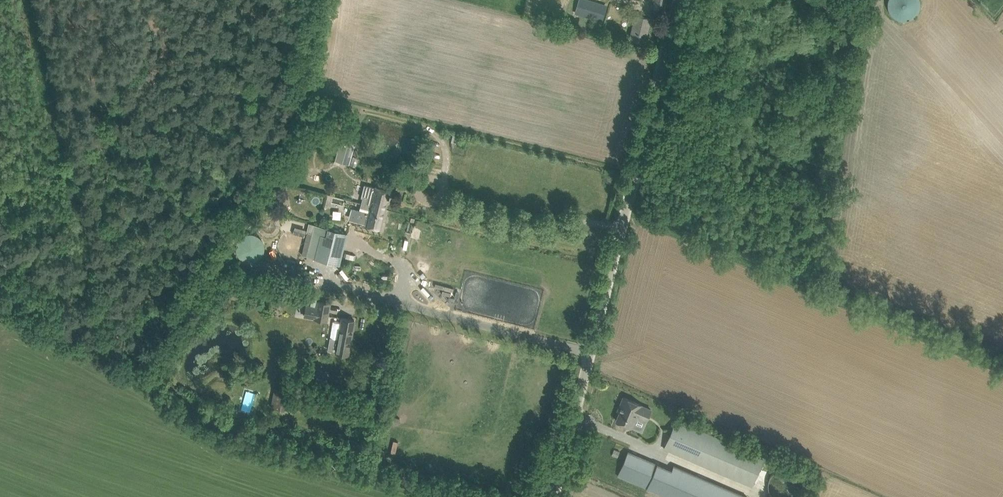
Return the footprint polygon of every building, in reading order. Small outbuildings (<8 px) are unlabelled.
[(577,13),(589,17),(594,1),(591,0),(580,0),(577,13)] [(650,7),(651,7),(654,8),(664,10),(666,0),(652,0),(650,7)] [(888,2),(888,6),(889,9),(890,11),(891,14),(893,15),(896,18),(899,19),(901,20),(905,20),(907,20),(909,20),(911,19),(913,17),(915,15),(917,13),(919,11),(920,9),(921,5),(921,1),(920,0),(888,0),(888,2)] [(651,18),(641,16),(636,15),(630,38),(645,42),(651,18)] [(349,164),(357,136),(344,133),(337,161),(349,164)] [(363,198),(362,203),(386,209),(390,195),(391,189),(375,185),(375,186),(365,184),(362,198),(363,198)] [(381,229),(386,209),(362,203),(361,207),(369,209),(369,211),(360,209),(357,221),(366,224),(366,225),(381,229)] [(347,233),(323,227),(314,224),(312,234),(307,233),(303,251),(308,252),(307,256),(315,258),(340,265),(347,233)] [(293,234),(304,237),(306,232),(294,228),(293,234)] [(306,305),(304,317),(313,318),(313,319),(327,322),(331,302),(317,299),(316,303),(316,307),(306,305)] [(343,318),(337,352),(349,354),(355,320),(343,318)] [(316,378),(314,383),(326,387),(328,381),(316,378)] [(275,388),(271,407),(287,410),(290,391),(275,388)] [(624,397),(620,405),(622,406),(616,420),(632,427),(637,416),(646,421),(651,409),(642,405),(642,404),(624,397)] [(664,448),(674,452),(753,486),(765,457),(677,419),(664,448)] [(618,475),(647,488),(668,496),(748,496),(674,464),(671,470),(658,464),(628,451),(618,475)]
